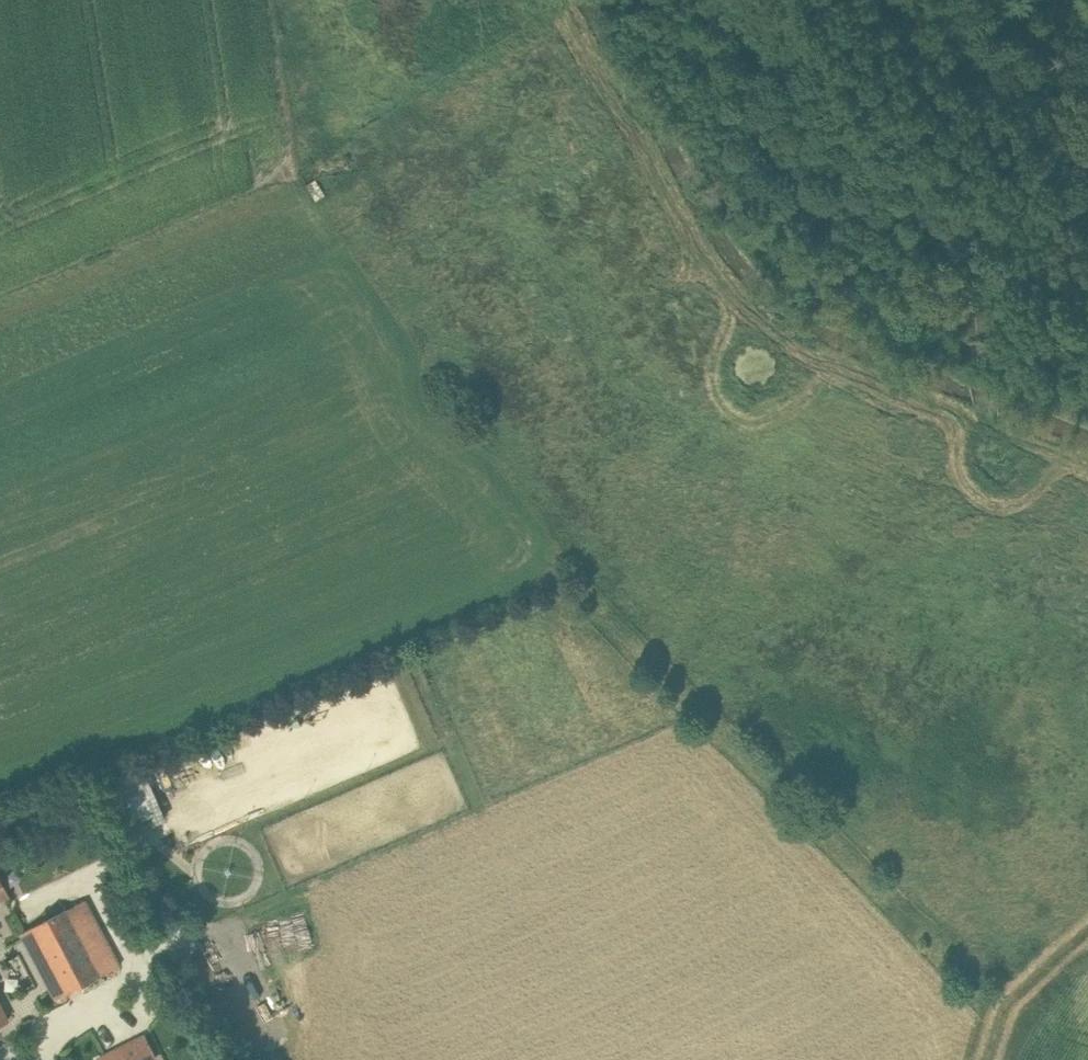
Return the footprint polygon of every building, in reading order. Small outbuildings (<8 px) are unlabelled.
[(23,932),(47,978),(58,998),(121,965),(86,899),(23,932)] [(9,1019),(0,1001),(0,1023),(9,1019)] [(156,1056),(146,1035),(99,1058),(100,1059),(149,1059),(156,1056)]
